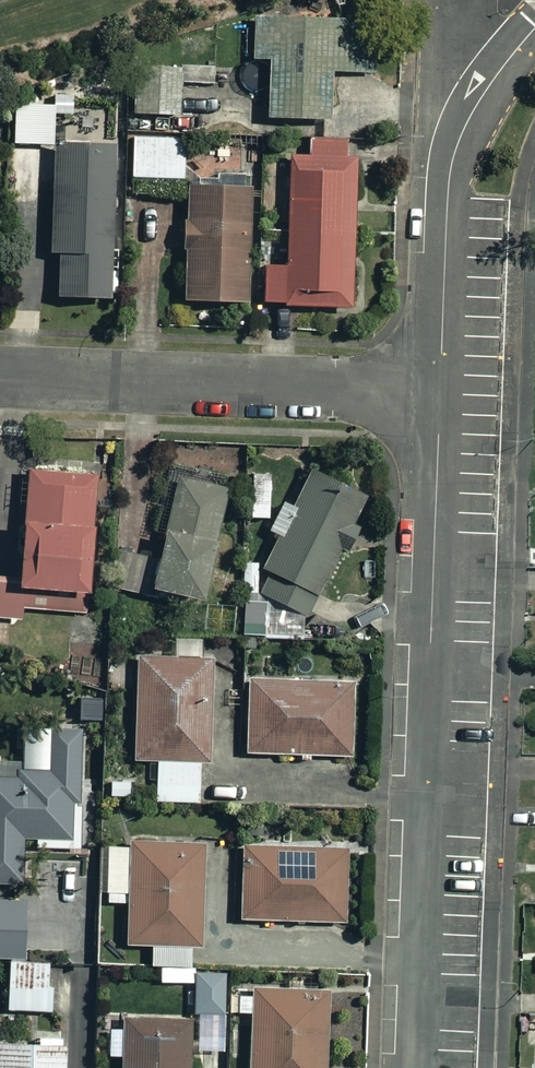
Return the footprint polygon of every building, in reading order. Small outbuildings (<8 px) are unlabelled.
[(362,20),(254,17),(252,116),(332,118),(333,72),(360,72),(362,20)] [(178,65),(130,66),(130,114),(178,114),(178,65)] [(11,101),(9,140),(30,142),(49,143),(51,103),(11,101)] [(181,139),(128,136),(127,176),(180,178),(181,139)] [(307,156),(266,156),(265,232),(281,233),(280,267),(260,267),(259,304),(280,304),(340,305),(348,306),(351,164),(339,164),(339,140),(307,140),(307,156)] [(108,149),(45,148),(44,251),(54,251),(54,296),(106,297),(108,149)] [(243,188),(183,187),(180,299),(240,301),(243,188)] [(20,467),(10,581),(0,580),(0,618),(16,619),(17,607),(78,612),(90,473),(20,467)] [(357,494),(305,472),(252,594),(304,617),(357,494)] [(220,489),(170,477),(150,560),(120,553),(112,587),(139,594),(140,587),(194,599),(220,489)] [(206,658),(132,657),(131,760),(150,760),(149,801),(196,802),(197,759),(204,759),(206,658)] [(347,683),(244,682),(244,753),(346,755),(347,683)] [(74,732),(43,733),(44,772),(0,773),(0,882),(17,882),(16,848),(76,847),(74,732)] [(197,843),(104,844),(104,903),(124,902),(124,945),(148,944),(148,965),(172,964),(173,981),(187,981),(186,945),(198,945),(197,843)] [(342,850),(239,847),(237,919),(340,922),(342,850)] [(0,900),(0,957),(19,957),(19,900),(0,900)] [(46,962),(4,963),(6,1011),(48,1009),(46,962)] [(223,972),(191,973),(191,1013),(223,1013),(223,972)] [(333,1011),(326,1011),(327,991),(250,989),(249,1024),(244,1024),(244,1067),(332,1067),(333,1011)] [(186,1020),(120,1018),(118,1067),(184,1067),(186,1020)] [(60,1042),(0,1041),(0,1067),(60,1067),(60,1042)]
